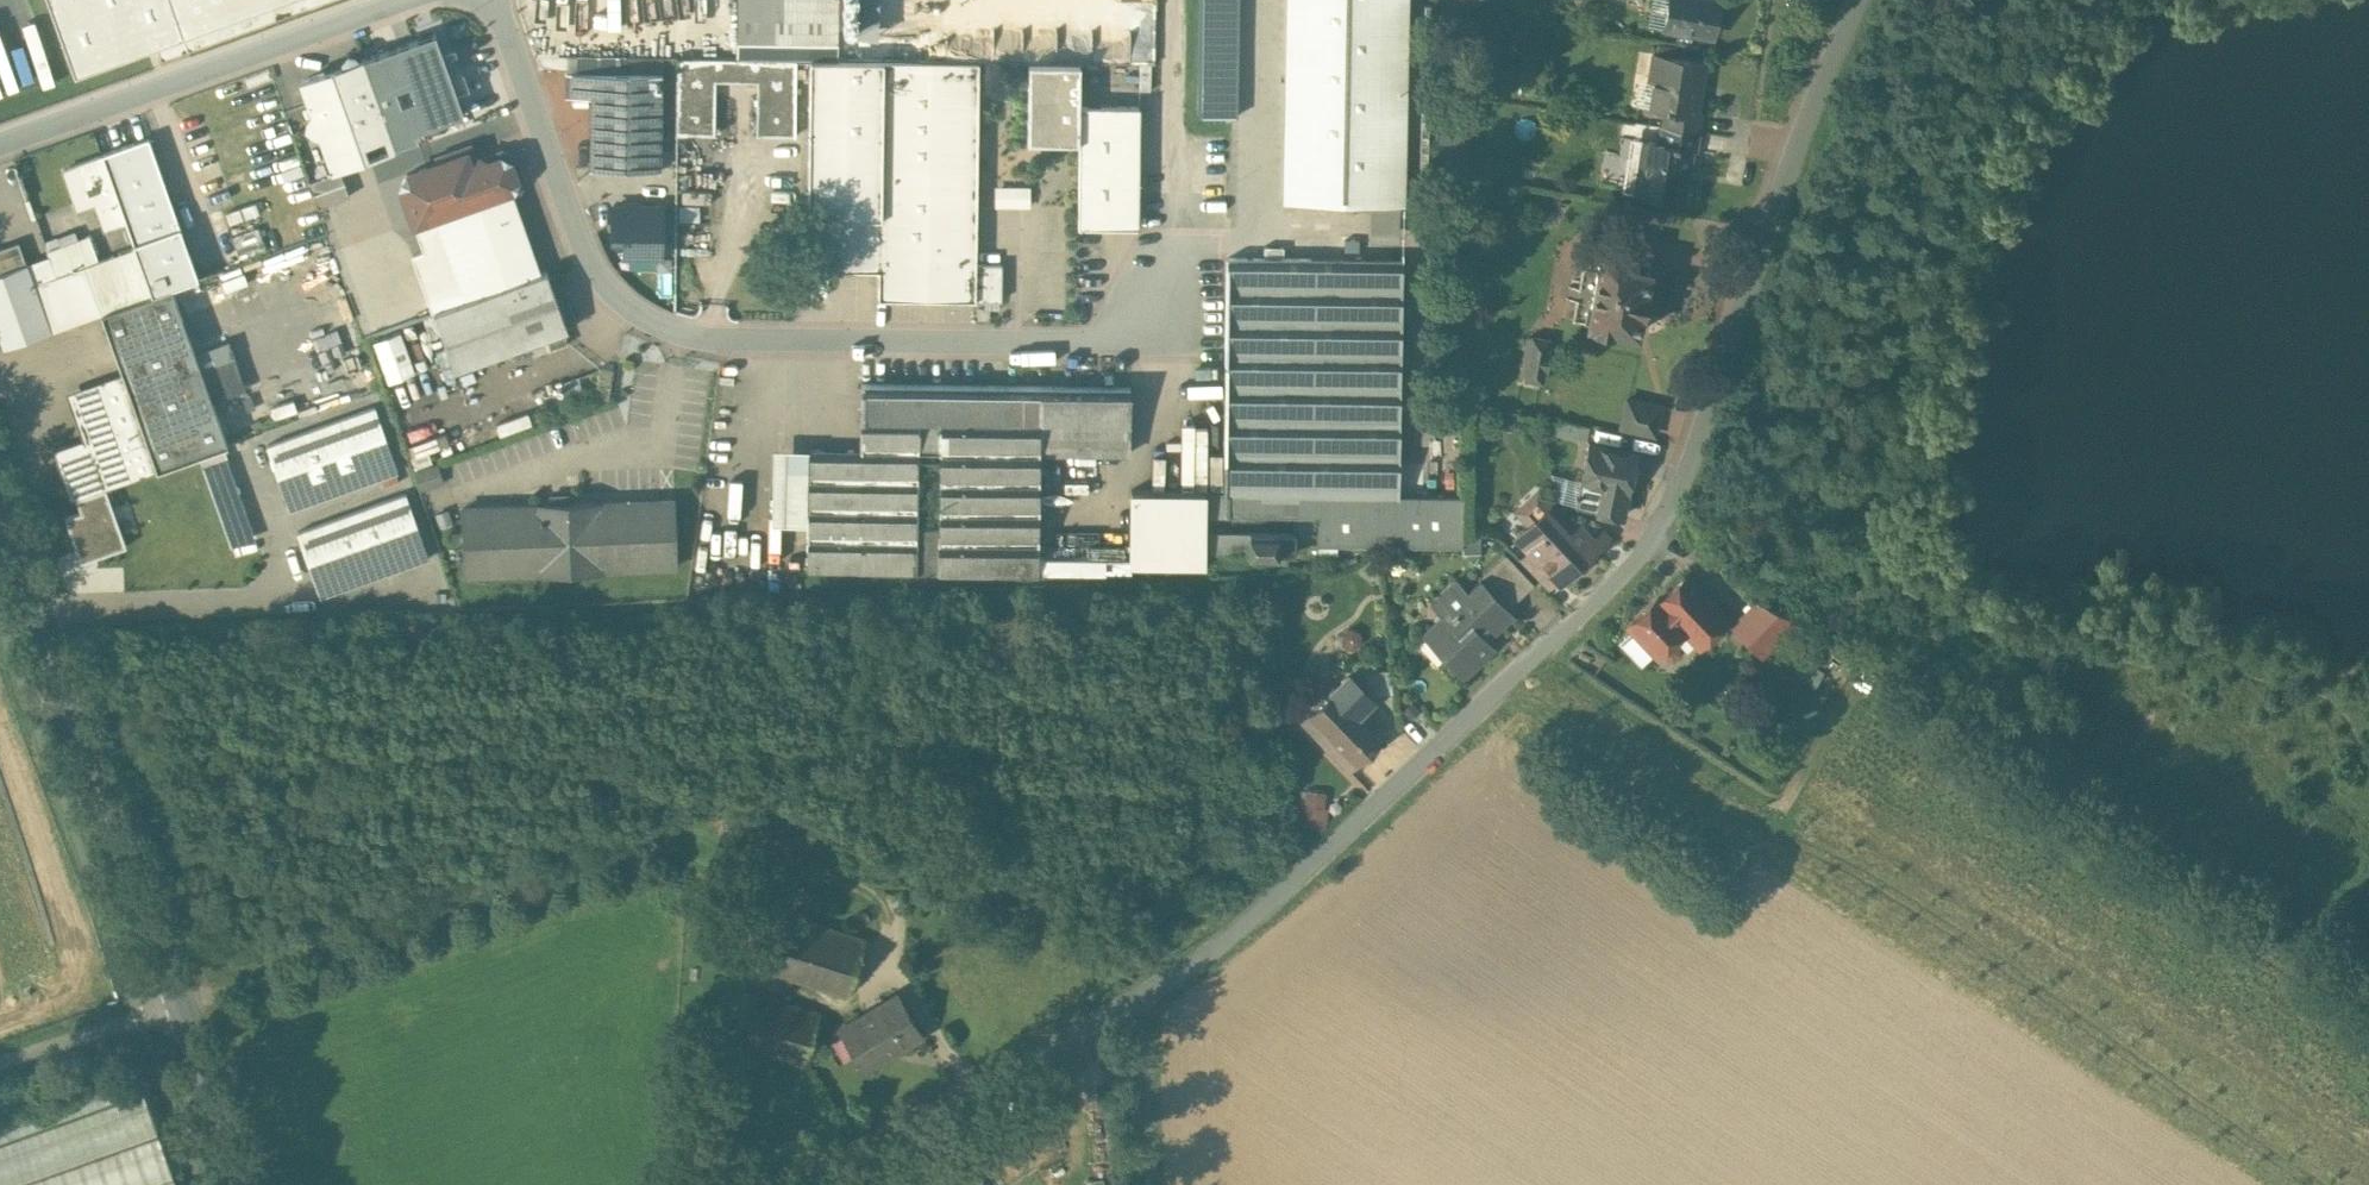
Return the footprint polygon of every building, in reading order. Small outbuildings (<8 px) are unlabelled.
[(75,73),(156,44),(161,59),(188,49),(170,0),(49,0),(75,73)] [(188,49),(325,0),(170,0),(188,49)] [(549,23),(593,22),(593,0),(549,0),(549,23)] [(658,13),(658,0),(608,0),(609,14),(658,13)] [(736,57),(796,58),(838,59),(838,0),(738,0),(736,57)] [(1236,114),(1238,0),(1198,0),(1196,113),(1236,114)] [(1284,199),(1403,202),(1406,0),(1287,0),(1284,199)] [(1665,26),(1712,34),(1718,0),(1669,0),(1665,26)] [(923,27),(846,26),(846,59),(923,60),(923,27)] [(1703,60),(1653,53),(1649,80),(1653,80),(1649,106),(1664,108),(1695,113),(1696,111),(1703,60)] [(662,56),(577,55),(576,70),(661,72),(662,56)] [(736,57),(677,57),(676,133),(714,134),(715,80),(757,80),(756,134),(795,134),(796,58),(736,57)] [(363,58),(301,80),(333,170),(340,167),(395,147),(363,58)] [(978,61),(810,59),(807,268),(878,269),(878,298),(975,299),(978,61)] [(576,70),(566,70),(565,95),(590,95),(589,167),(660,168),(661,72),(576,70)] [(1139,105),(1079,104),(1078,225),(1137,226),(1139,105)] [(1695,113),(1664,108),(1662,125),(1697,130),(1700,112),(1696,111),(1695,113)] [(1697,130),(1662,125),(1659,141),(1640,138),(1632,191),(1682,199),(1690,148),(1695,149),(1697,130)] [(180,226),(149,137),(102,153),(103,155),(126,220),(134,243),(180,226)] [(472,165),(466,151),(406,172),(400,186),(413,223),(447,211),(477,294),(536,272),(507,191),(513,189),(517,179),(510,160),(501,155),(487,160),(479,156),(475,164),(472,165)] [(126,220),(103,155),(63,169),(77,208),(95,201),(105,228),(126,220)] [(333,170),(308,179),(318,206),(349,194),(340,167),(333,170)] [(1033,203),(1033,183),(998,184),(998,204),(1033,203)] [(235,233),(240,252),(268,244),(255,201),(230,208),(237,233),(235,233)] [(661,206),(613,205),(612,236),(625,236),(625,254),(660,255),(661,206)] [(47,250),(56,276),(86,265),(78,239),(47,250)] [(0,247),(0,334),(4,346),(73,322),(56,276),(34,284),(27,263),(27,262),(19,240),(0,247)] [(135,247),(86,265),(103,311),(151,293),(135,247)] [(1648,257),(1601,248),(1587,323),(1593,324),(1593,326),(1612,330),(1612,328),(1637,332),(1641,311),(1643,311),(1647,290),(1645,289),(1649,268),(1646,268),(1648,257)] [(1402,259),(1228,257),(1225,492),(1224,513),(1295,515),(1295,531),(1295,544),(1462,545),(1463,494),(1399,494),(1400,366),(1406,366),(1406,344),(1400,344),(1402,259)] [(86,265),(56,276),(73,322),(101,312),(103,311),(86,265)] [(477,294),(435,309),(434,308),(433,308),(454,367),(567,327),(546,268),(545,268),(545,269),(536,272),(477,294)] [(103,311),(101,312),(157,468),(157,469),(228,444),(172,286),(151,293),(103,311)] [(391,380),(419,369),(403,328),(375,339),(391,380)] [(1547,340),(1527,336),(1522,363),(1529,364),(1527,377),(1540,379),(1542,366),(1544,366),(1547,353),(1544,353),(1547,340)] [(124,376),(96,386),(73,395),(89,440),(60,451),(76,497),(105,487),(157,468),(124,376)] [(1129,386),(861,383),(860,450),(809,449),(807,569),(1038,571),(1039,569),(1099,569),(1102,568),(1103,565),(1103,558),(1128,558),(1128,565),(1207,566),(1208,552),(1248,552),(1249,531),(1295,531),(1295,515),(1224,513),(1225,492),(1128,491),(1127,557),(1038,556),(1040,451),(1128,453),(1129,386)] [(1660,406),(1627,398),(1621,426),(1653,434),(1660,406)] [(375,406),(266,444),(289,508),(397,470),(375,406)] [(1590,439),(1592,423),(1561,419),(1559,435),(1590,439)] [(1156,486),(1210,487),(1211,423),(1185,423),(1184,455),(1156,455),(1156,486)] [(1634,453),(1589,443),(1576,505),(1621,515),(1634,453)] [(1447,461),(1431,461),(1431,493),(1447,494),(1447,461)] [(105,487),(76,497),(81,511),(65,517),(82,561),(126,545),(105,487)] [(405,492),(297,531),(320,595),(428,556),(405,492)] [(538,503),(461,506),(464,573),(540,570),(540,571),(600,569),(600,567),(676,564),(673,498),(597,501),(597,500),(538,502),(538,503)] [(1569,534),(1544,508),(1516,535),(1529,548),(1557,578),(1560,581),(1598,545),(1579,524),(1569,534)] [(1295,531),(1249,531),(1248,552),(1295,552),(1295,544),(1295,531)] [(1557,578),(1529,548),(1519,558),(1547,587),(1557,578)] [(1527,576),(1505,552),(1477,577),(1478,578),(1482,582),(1483,580),(1502,600),(1527,576)] [(1687,574),(1660,600),(1657,597),(1628,624),(1657,654),(1660,651),(1665,656),(1673,656),(1678,652),(1679,644),(1673,639),(1684,629),(1699,645),(1728,618),(1687,574)] [(1466,589),(1456,577),(1437,594),(1452,610),(1429,631),(1464,668),(1492,643),(1484,634),(1510,609),(1502,600),(1483,580),(1482,582),(1478,578),(1466,589)] [(1008,597),(922,601),(923,634),(1010,630),(1008,597)] [(1798,620),(1755,601),(1732,624),(1761,655),(1798,620)] [(1368,695),(1349,674),(1336,686),(1348,700),(1349,699),(1356,707),(1368,695)] [(1348,700),(1336,686),(1302,720),(1349,769),(1384,735),(1356,707),(1349,699),(1348,700)] [(1305,824),(1329,825),(1330,789),(1305,788),(1305,824)] [(865,939),(772,910),(750,979),(787,991),(791,977),(847,994),(865,939)] [(819,1013),(746,990),(731,1040),(804,1063),(819,1013)] [(898,992),(839,1028),(864,1068),(865,1067),(864,1066),(901,1044),(902,1045),(922,1033),(898,992)] [(0,1125),(0,1184),(177,1184),(143,1089),(131,1093),(126,1080),(0,1125)]
